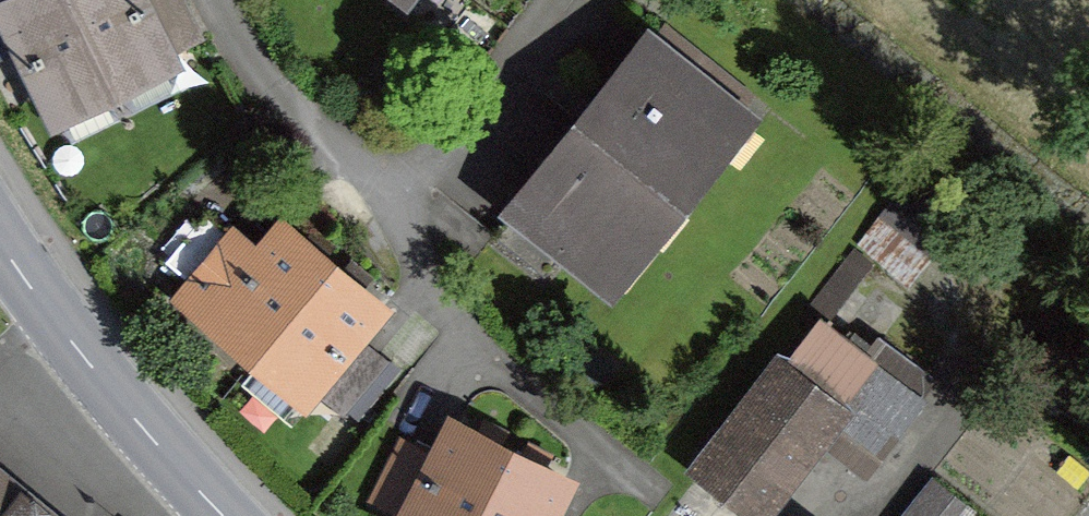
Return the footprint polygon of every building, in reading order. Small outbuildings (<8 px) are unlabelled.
[(57,113),(111,86),(69,0),(22,0),(6,8),(57,113)] [(111,86),(165,60),(163,56),(192,42),(172,0),(69,0),(111,86)] [(609,286),(745,116),(650,39),(493,235),(544,277),(565,251),(609,286)] [(916,172),(860,245),(909,287),(965,212),(916,172)] [(198,314),(211,317),(257,356),(332,266),(334,264),(286,228),(261,257),(207,211),(166,262),(189,282),(181,291),(186,304),(198,314)] [(378,305),(336,269),(334,264),(332,266),(257,356),(303,394),(311,385),(336,406),(379,355),(354,334),(378,305)] [(819,322),(786,365),(839,405),(821,429),(869,466),(934,383),(878,340),(865,358),(819,322)] [(758,510),(821,429),(839,405),(786,365),(705,469),(758,510)] [(510,452),(512,450),(457,425),(439,459),(410,445),(380,504),(404,515),(478,515),(510,452)] [(515,455),(512,450),(510,452),(478,515),(550,515),(546,514),(564,480),(515,455)] [(908,515),(954,515),(962,505),(935,482),(908,515)] [(0,497),(0,515),(23,515),(0,497)]
